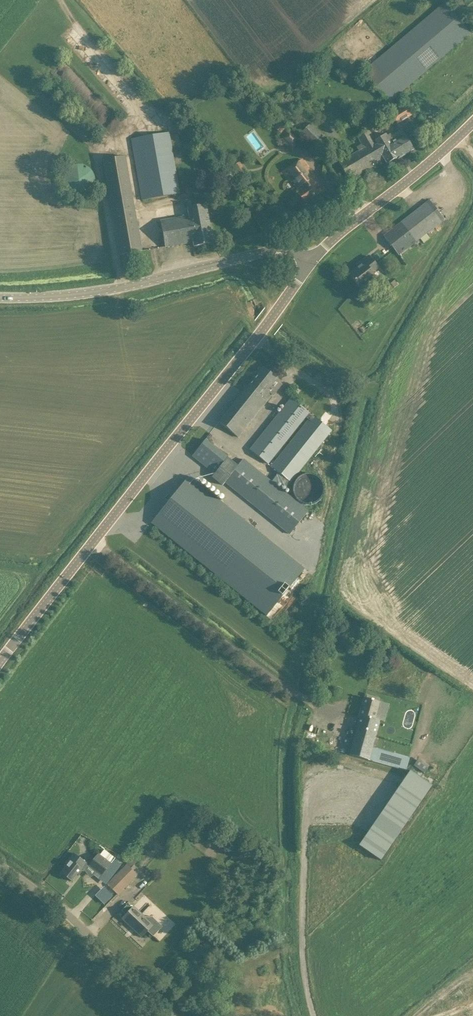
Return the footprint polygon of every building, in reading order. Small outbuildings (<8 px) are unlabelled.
[(445,3),(369,67),(364,61),(357,67),(388,103),(471,33),(445,3)] [(406,107),(392,115),(397,124),(412,115),(406,107)] [(274,128),(281,134),(286,127),(279,122),(274,128)] [(300,133),(316,148),(318,151),(328,140),(310,123),(300,133)] [(287,147),(293,151),(302,138),(288,127),(278,139),(283,143),(284,142),(288,145),(287,147)] [(402,130),(393,135),(391,132),(388,134),(387,133),(375,139),(369,129),(357,136),(364,147),(339,162),(349,180),(385,160),(387,164),(399,157),(399,158),(413,150),(402,130)] [(131,139),(141,200),(179,193),(169,132),(131,139)] [(120,255),(142,251),(125,157),(103,161),(120,255)] [(305,204),(324,190),(302,159),(284,172),(299,191),(297,193),(305,204)] [(384,236),(399,255),(420,239),(423,243),(430,238),(426,234),(445,220),(430,200),(384,236)] [(205,203),(186,207),(187,215),(160,221),(163,237),(165,247),(193,242),(194,247),(213,243),(211,233),(205,203)] [(378,268),(375,264),(369,256),(361,263),(362,265),(349,274),(360,288),(375,277),(372,273),(378,268)] [(263,368),(245,391),(264,406),(272,395),(267,390),(277,378),(263,368)] [(264,406),(245,391),(220,422),(238,437),(264,406)] [(296,526),(298,524),(308,512),(306,510),(288,496),(284,492),(276,486),(278,482),(286,489),(332,431),(312,415),(291,398),(250,450),(269,465),(307,417),(308,418),(271,466),(279,473),(272,482),(251,466),(243,459),(237,467),(227,459),(228,458),(205,440),(197,450),(193,456),(215,474),(212,478),(221,485),(222,486),(224,484),(225,482),(290,534),(296,526)] [(304,569),(189,476),(151,523),(267,616),(304,569)] [(368,760),(372,745),(374,739),(380,720),(375,719),(380,702),(375,700),(365,698),(354,739),(349,755),(359,757),(368,760)] [(417,760),(414,766),(424,773),(428,768),(417,760)] [(410,770),(405,777),(399,785),(362,840),(358,845),(380,861),(432,784),(421,777),(410,770)] [(88,866),(102,876),(111,863),(109,861),(111,859),(103,852),(101,855),(98,853),(88,866)] [(73,855),(70,858),(64,866),(65,867),(61,873),(72,881),(78,873),(81,869),(80,869),(84,864),(73,855)] [(133,858),(107,884),(118,894),(137,875),(133,871),(136,869),(133,866),(137,861),(133,858)] [(94,895),(103,904),(112,895),(102,886),(94,895)] [(126,906),(127,906),(123,911),(122,910),(122,911),(126,915),(122,918),(132,927),(135,930),(142,937),(147,931),(153,936),(154,936),(153,935),(160,927),(151,918),(152,917),(152,916),(151,917),(144,917),(133,906),(133,907),(127,906),(127,905),(126,906)]
